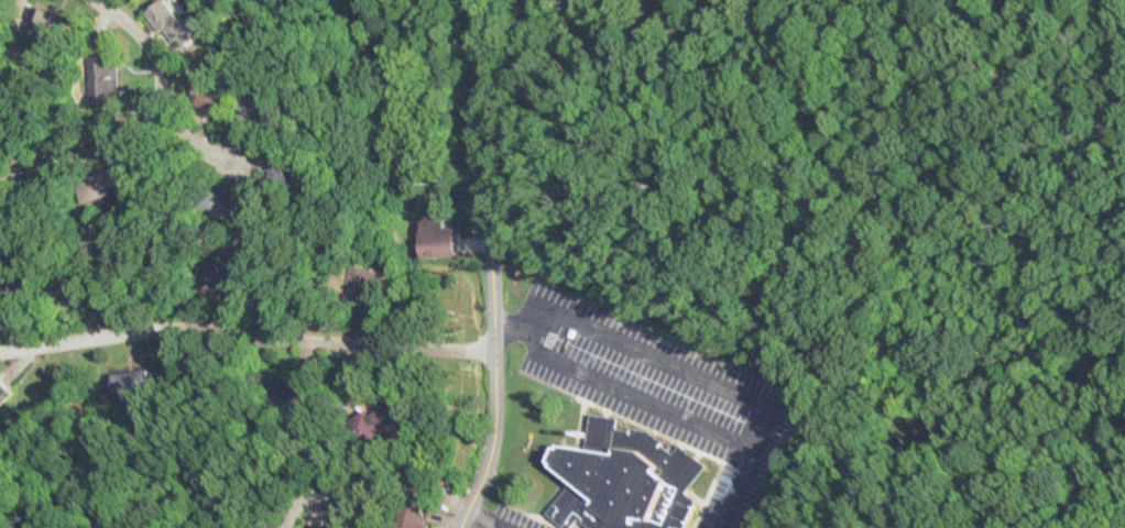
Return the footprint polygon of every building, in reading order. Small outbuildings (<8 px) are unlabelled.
[(172,53),(191,39),(163,0),(156,0),(141,11),(172,53)] [(43,41),(55,17),(32,5),(20,29),(43,41)] [(104,54),(82,56),(85,100),(108,98),(104,54)] [(207,72),(185,72),(184,107),(219,108),(220,81),(207,81),(207,72)] [(225,113),(259,126),(268,101),(234,88),(225,113)] [(124,165),(74,179),(81,204),(131,189),(124,165)] [(457,257),(457,228),(445,228),(445,217),(422,217),(422,257),(457,257)] [(206,284),(240,284),(240,261),(206,261),(206,284)] [(387,442),(406,432),(391,402),(352,421),(363,443),(382,433),(387,442)] [(669,524),(669,527),(590,527),(577,517),(568,527),(566,527),(545,512),(570,481),(550,465),(553,462),(549,461),(557,446),(560,447),(560,443),(585,448),(587,436),(582,436),(582,431),(588,432),(590,413),(619,417),(616,428),(631,429),(631,427),(649,430),(663,441),(660,443),(671,452),(678,443),(706,464),(684,492),(695,501),(684,526),(669,524)] [(394,527),(415,527),(433,486),(410,476),(389,526),(394,527)]
